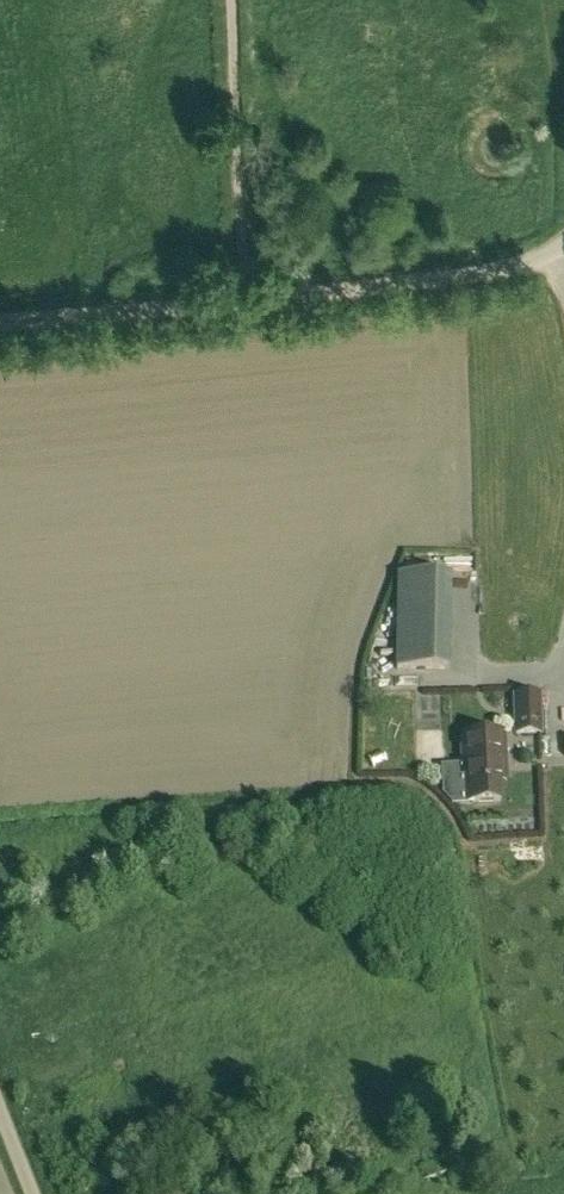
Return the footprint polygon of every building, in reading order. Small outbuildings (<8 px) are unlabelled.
[(390,568),(392,658),(431,657),(430,600),(443,599),(443,567),(390,568)] [(518,734),(542,734),(541,696),(517,696),(518,734)] [(472,784),(472,804),(501,803),(501,783),(507,783),(505,734),(463,736),(465,784),(472,784)] [(375,767),(387,761),(382,750),(370,757),(375,767)]
